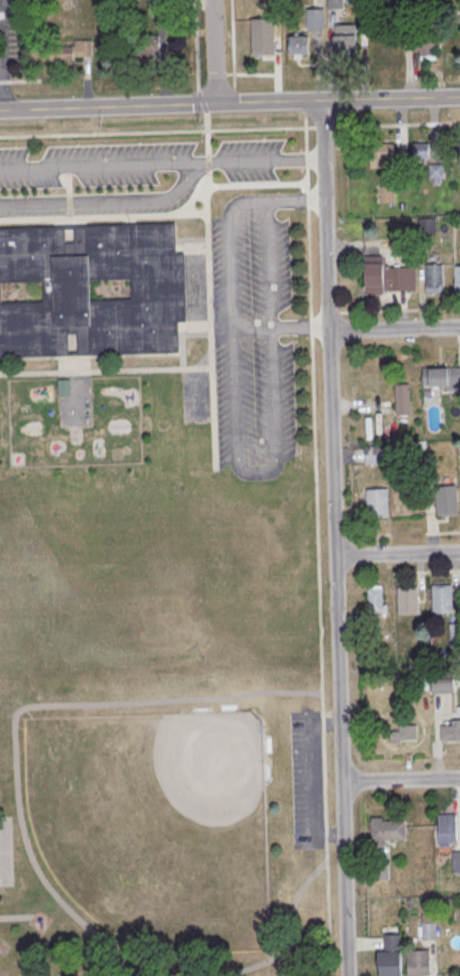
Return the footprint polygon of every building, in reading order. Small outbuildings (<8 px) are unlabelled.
[(323,9),(307,9),(307,28),(323,28),(323,9)] [(252,20),(274,19),(275,55),(253,56),(252,20)] [(336,26),(355,25),(356,57),(337,58),(336,26)] [(139,58),(154,58),(154,35),(139,35),(139,58)] [(307,36),(288,36),(288,57),(307,57),(307,36)] [(436,55),(436,38),(417,38),(417,55),(436,55)] [(91,40),(74,40),(74,44),(46,44),(46,66),(73,66),(73,56),(91,56),(91,40)] [(370,145),(394,144),(394,159),(388,159),(388,169),(370,169),(370,145)] [(413,144),(430,144),(431,159),(414,159),(413,144)] [(429,165),(444,165),(444,181),(430,181),(429,165)] [(381,188),(395,187),(395,203),(381,204),(381,188)] [(418,219),(435,219),(436,237),(419,237),(418,219)] [(180,352),(179,316),(188,315),(186,253),(177,253),(176,222),(0,228),(0,357),(180,352)] [(365,258),(384,257),(384,268),(416,268),(416,292),(384,292),(384,295),(366,295),(365,258)] [(426,266),(443,265),(444,295),(427,295),(426,266)] [(430,370),(459,369),(459,391),(446,392),(446,387),(430,388),(430,370)] [(395,385),(410,385),(411,416),(396,416),(395,385)] [(364,463),(382,463),(382,445),(364,445),(364,463)] [(420,463),(434,462),(435,476),(421,477),(420,463)] [(436,487),(456,487),(457,518),(437,518),(436,487)] [(367,491),(388,490),(389,518),(368,519),(367,491)] [(432,587),(452,586),(453,613),(433,614),(432,587)] [(399,589),(418,588),(419,615),(400,615),(399,589)] [(369,590),(383,590),(384,605),(388,605),(389,614),(369,614),(369,590)] [(432,673),(454,672),(454,694),(433,695),(432,673)] [(400,727),(417,726),(418,741),(390,742),(390,732),(400,732),(400,727)] [(441,727),(459,726),(459,742),(442,743),(441,727)] [(439,816),(457,816),(458,843),(454,843),(454,845),(452,845),(452,847),(440,848),(439,816)] [(372,823),(406,822),(407,841),(386,842),(387,847),(372,847),(372,823)] [(421,939),(434,939),(435,922),(422,921),(421,939)] [(430,951),(431,975),(409,975),(408,952),(430,951)] [(402,953),(404,975),(381,975),(380,954),(402,953)]
